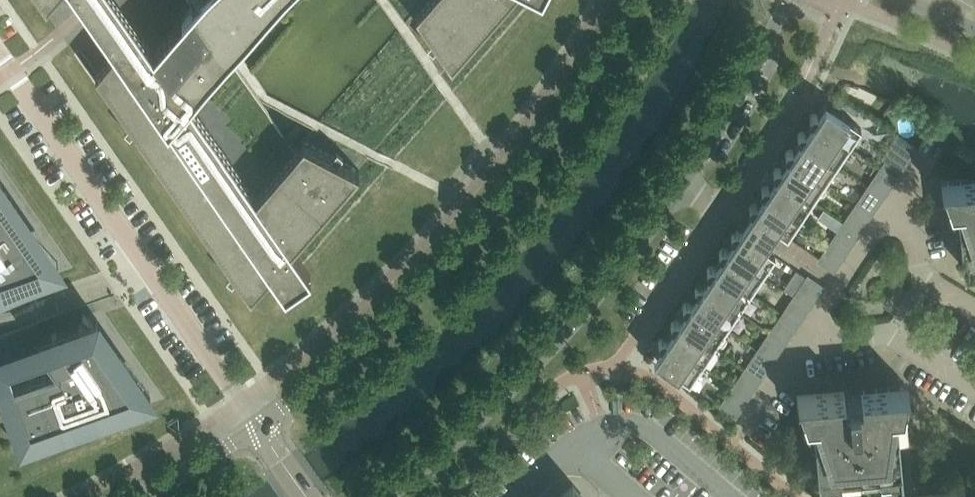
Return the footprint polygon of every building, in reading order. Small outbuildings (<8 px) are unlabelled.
[(98,69),(96,71),(251,293),(270,270),(285,292),(311,274),(291,246),(359,168),(304,139),(295,150),(229,55),(276,0),(48,0),(98,69)] [(451,62),(505,0),(424,0),(425,0),(415,11),(451,62)] [(861,127),(832,108),(826,103),(818,114),(816,113),(814,113),(812,114),(811,115),(810,117),(810,119),(811,121),(813,122),(817,125),(849,146),(849,145),(846,143),(849,137),(853,139),(861,127)] [(849,146),(817,125),(813,122),(806,132),(804,131),(802,131),(800,132),(799,133),(798,135),(798,137),(799,139),(801,140),(805,143),(837,164),(837,163),(834,161),(837,155),(841,157),(849,146)] [(894,176),(915,146),(896,134),(881,156),(887,160),(882,168),(894,176)] [(837,164),(805,143),(801,140),(794,150),(792,149),(790,149),(788,150),(787,151),(786,153),(786,155),(787,157),(789,158),(793,161),(793,160),(825,182),(825,181),(821,178),(825,172),(829,175),(837,164)] [(825,182),(793,160),(793,161),(789,158),(782,168),(780,167),(778,167),(776,168),(775,169),(774,171),(774,173),(775,175),(777,176),(781,179),(781,178),(813,200),(813,199),(809,196),(813,190),(817,193),(825,182)] [(813,200),(781,178),(781,179),(777,176),(770,186),(768,185),(766,185),(764,185),(763,187),(762,189),(762,191),(763,193),(765,194),(768,197),(769,196),(800,218),(801,216),(797,214),(801,208),(805,211),(813,200)] [(882,194),(888,185),(876,177),(870,186),(882,194)] [(941,181),(955,222),(959,222),(963,266),(974,265),(974,178),(941,181)] [(0,181),(0,283),(50,265),(55,273),(57,272),(0,181)] [(800,218),(769,196),(768,197),(765,194),(758,204),(756,203),(754,203),(752,203),(751,204),(750,206),(750,208),(750,210),(751,211),(756,214),(756,215),(788,236),(789,235),(785,232),(789,226),(793,229),(800,218)] [(870,212),(876,203),(865,195),(858,204),(870,212)] [(858,230),(864,221),(852,213),(846,222),(858,230)] [(776,255),(764,247),(744,233),(743,234),(738,230),(736,230),(735,230),(733,231),(732,233),(731,234),(732,236),(733,238),(734,239),(727,249),(731,251),(731,252),(763,273),(770,262),(766,260),(771,254),(774,256),(776,255)] [(852,239),(840,231),(834,240),(846,248),(852,239)] [(763,273),(731,252),(731,251),(727,249),(726,248),(724,248),(722,248),(720,250),(719,252),(719,254),(720,255),(722,257),(715,267),(719,269),(719,270),(751,291),(758,280),(754,278),(759,272),(762,274),(763,273)] [(833,267),(839,258),(827,250),(821,259),(833,267)] [(751,291),(719,270),(719,269),(715,267),(714,266),(712,266),(710,266),(708,268),(707,270),(707,272),(708,273),(710,275),(703,285),(707,287),(707,288),(739,309),(746,298),(742,295),(747,290),(750,292),(751,291)] [(821,285),(809,277),(803,286),(815,294),(821,285)] [(739,309),(707,288),(707,287),(703,285),(701,284),(699,283),(698,284),(696,286),(695,287),(696,289),(696,291),(698,293),(691,303),(695,305),(695,306),(727,327),(734,316),(730,313),(735,308),(738,310),(739,309)] [(802,313),(808,304),(796,296),(790,305),(802,313)] [(727,327),(695,306),(695,305),(691,303),(689,302),(687,301),(685,302),(684,303),(683,305),(683,307),(684,309),(686,310),(679,320),(683,323),(683,324),(715,345),(722,333),(718,331),(722,325),(726,328),(727,327)] [(150,392),(86,315),(84,313),(83,314),(88,320),(39,338),(56,362),(49,365),(48,363),(46,362),(44,361),(42,362),(41,363),(39,364),(39,366),(39,368),(3,382),(22,436),(14,439),(15,441),(150,392)] [(790,331),(796,322),(784,314),(778,323),(790,331)] [(715,345),(683,324),(683,323),(679,320),(677,319),(675,319),(673,320),(672,321),(671,323),(671,325),(672,327),(674,328),(667,338),(671,341),(703,363),(710,351),(706,349),(710,343),(714,346),(715,345)] [(784,340),(772,332),(766,341),(778,349),(784,340)] [(703,363),(671,341),(667,338),(665,337),(663,337),(661,338),(660,339),(659,341),(659,343),(660,345),(662,346),(654,358),(658,360),(690,382),(698,369),(694,367),(698,361),(702,364),(703,363)] [(772,358),(760,350),(754,359),(766,367),(772,358)] [(754,385),(760,376),(748,368),(742,377),(754,385)] [(902,472),(898,428),(902,428),(908,385),(797,395),(804,417),(810,436),(815,436),(819,480),(841,478),(880,474),(902,472)] [(742,403),(748,394),(736,386),(730,395),(742,403)] [(573,485),(559,496),(583,496),(573,485)]
